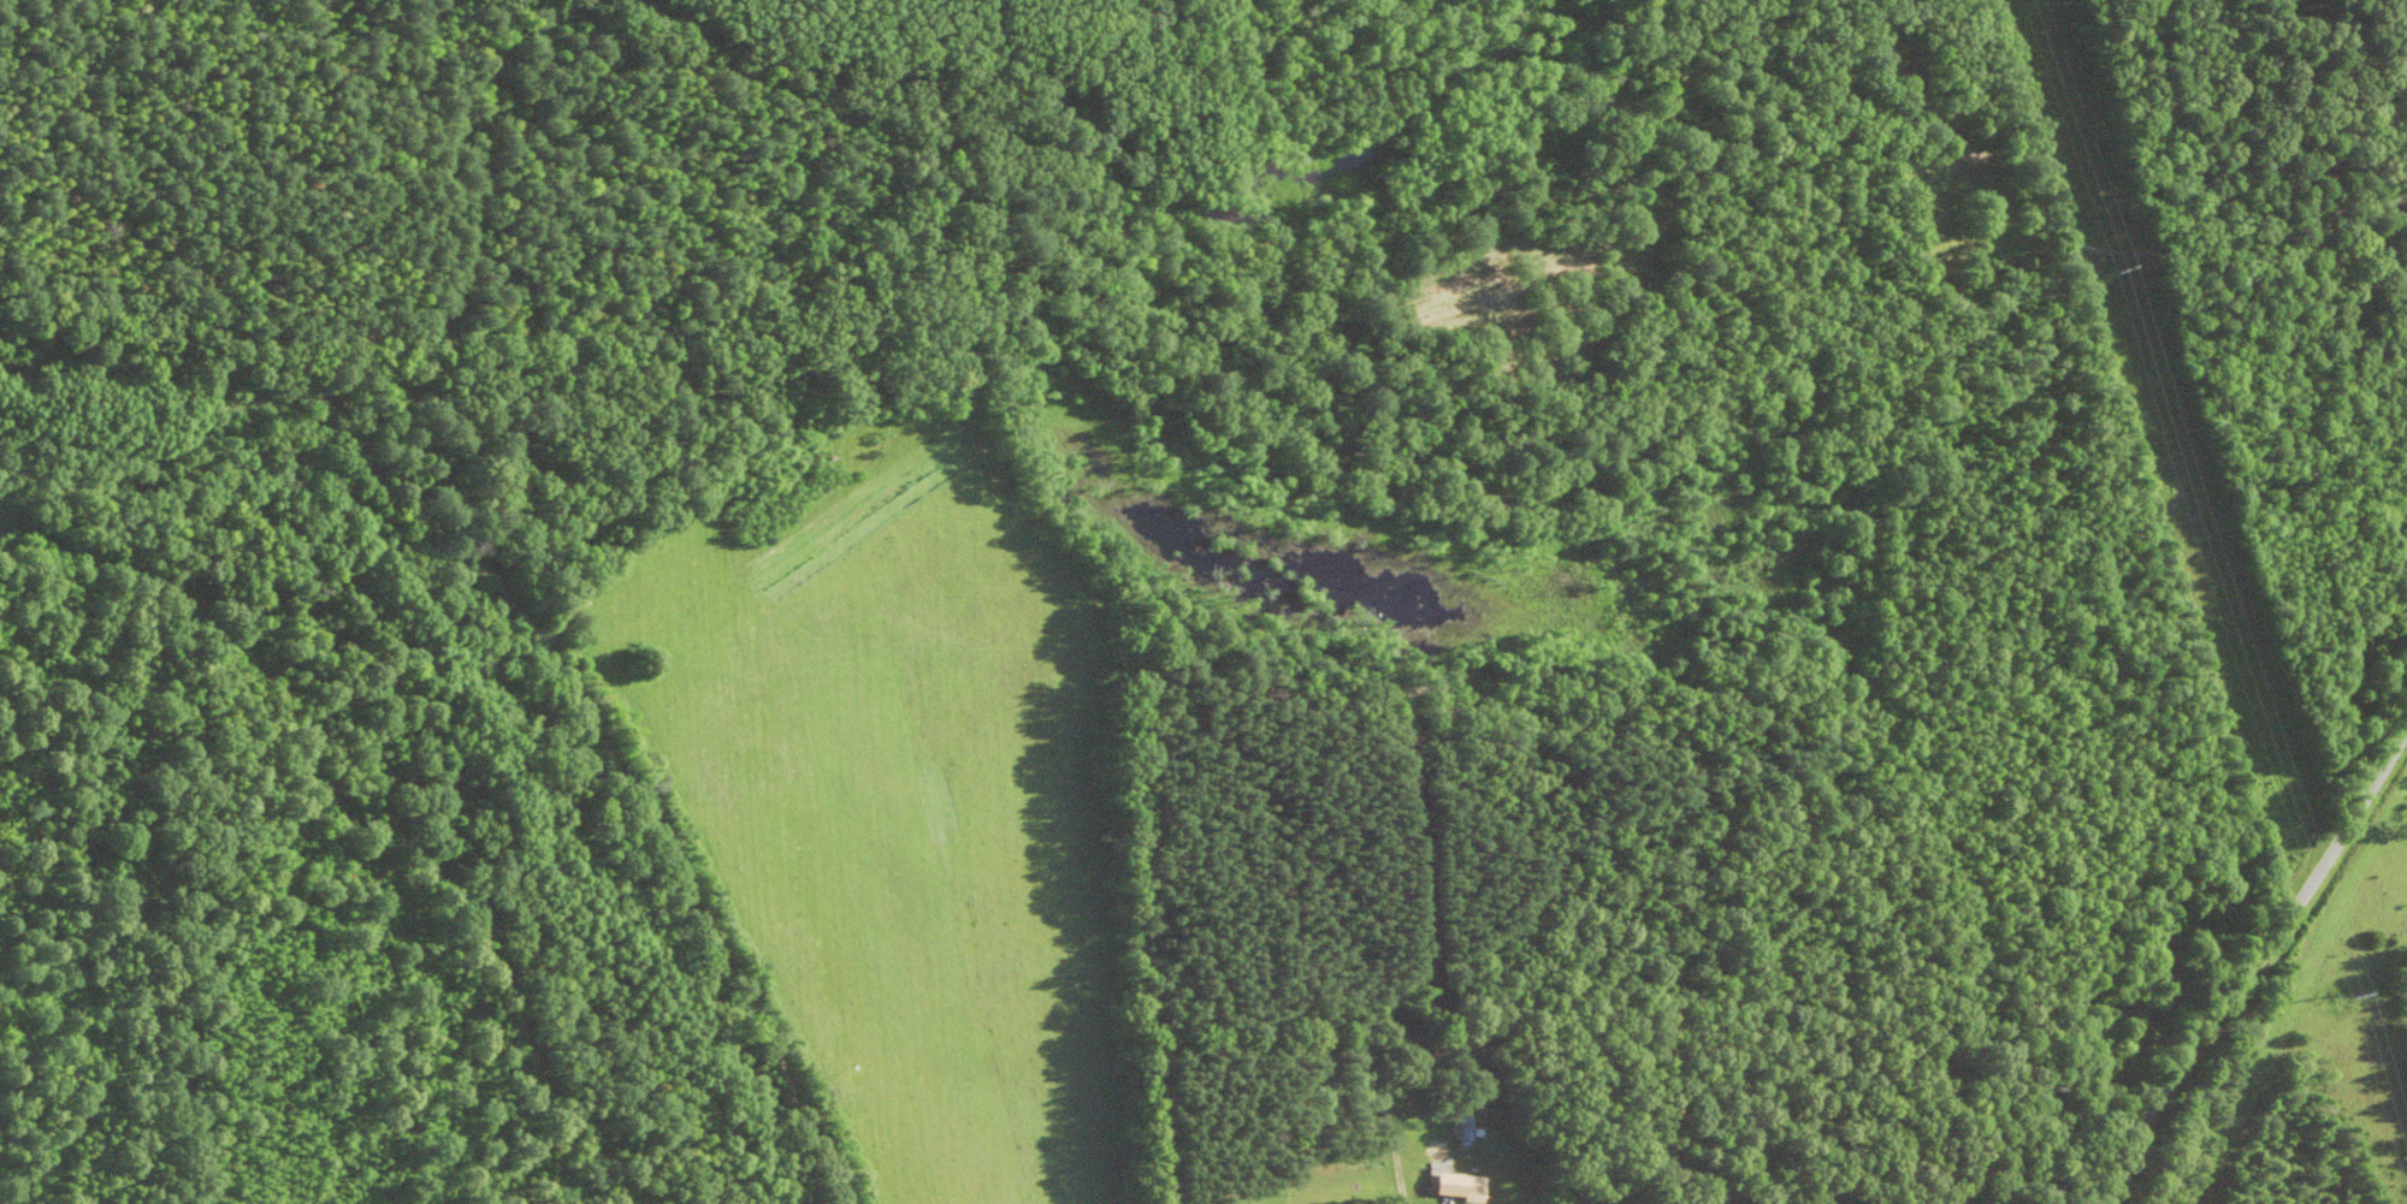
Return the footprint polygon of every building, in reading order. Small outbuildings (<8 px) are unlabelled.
[(1468,1126),(1458,1126),(1457,1144),(1467,1145),(1468,1126)] [(1479,1200),(1481,1177),(1432,1174),(1431,1197),(1479,1200)]
